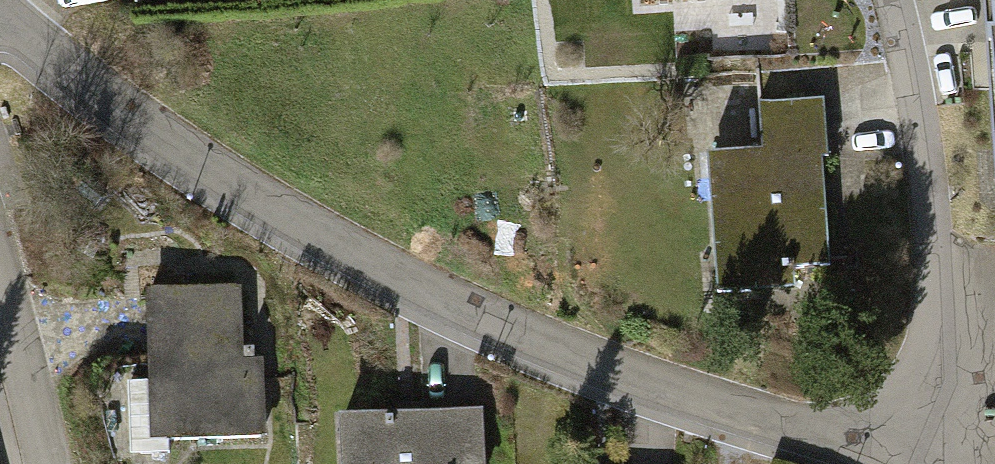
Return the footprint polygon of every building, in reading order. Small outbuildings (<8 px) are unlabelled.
[(822,157),(818,103),(753,107),(757,154),(698,158),(707,296),(818,289),(810,158),(822,157)] [(234,290),(141,293),(146,442),(259,438),(256,347),(236,348),(234,290)] [(329,417),(331,463),(478,463),(476,412),(329,417)]
